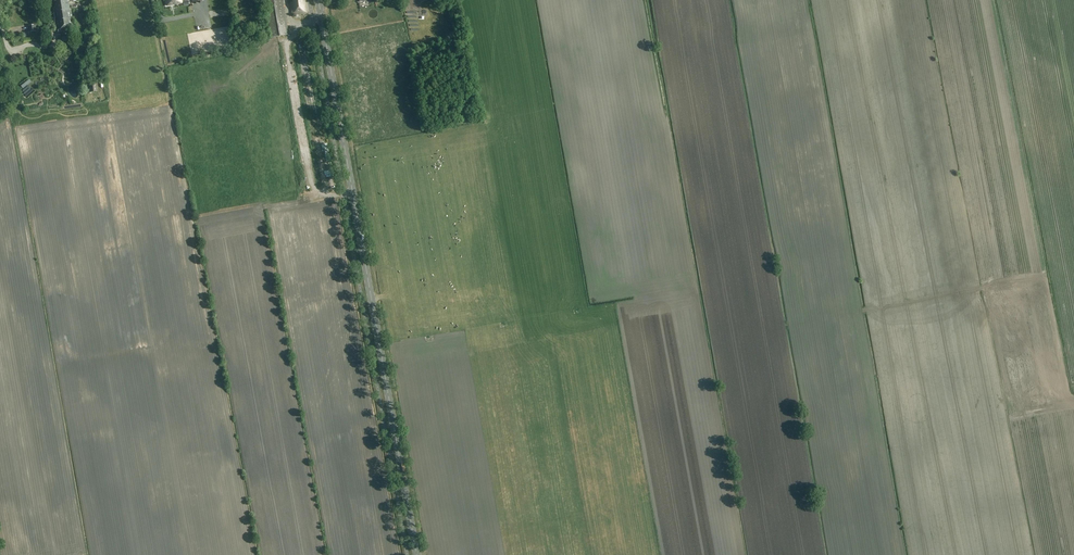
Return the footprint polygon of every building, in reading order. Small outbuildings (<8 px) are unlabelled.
[(53,12),(71,10),(71,9),(70,9),(68,1),(67,1),(67,0),(69,0),(54,0),(55,8),(53,8),(53,12)] [(293,2),(290,3),(292,15),(307,13),(305,0),(293,0),(293,2)] [(53,12),(54,21),(56,21),(56,20),(72,18),(71,10),(53,12)] [(56,21),(54,21),(56,32),(56,33),(74,30),(72,18),(56,20),(56,21)] [(88,85),(89,93),(98,92),(97,84),(88,85)]
